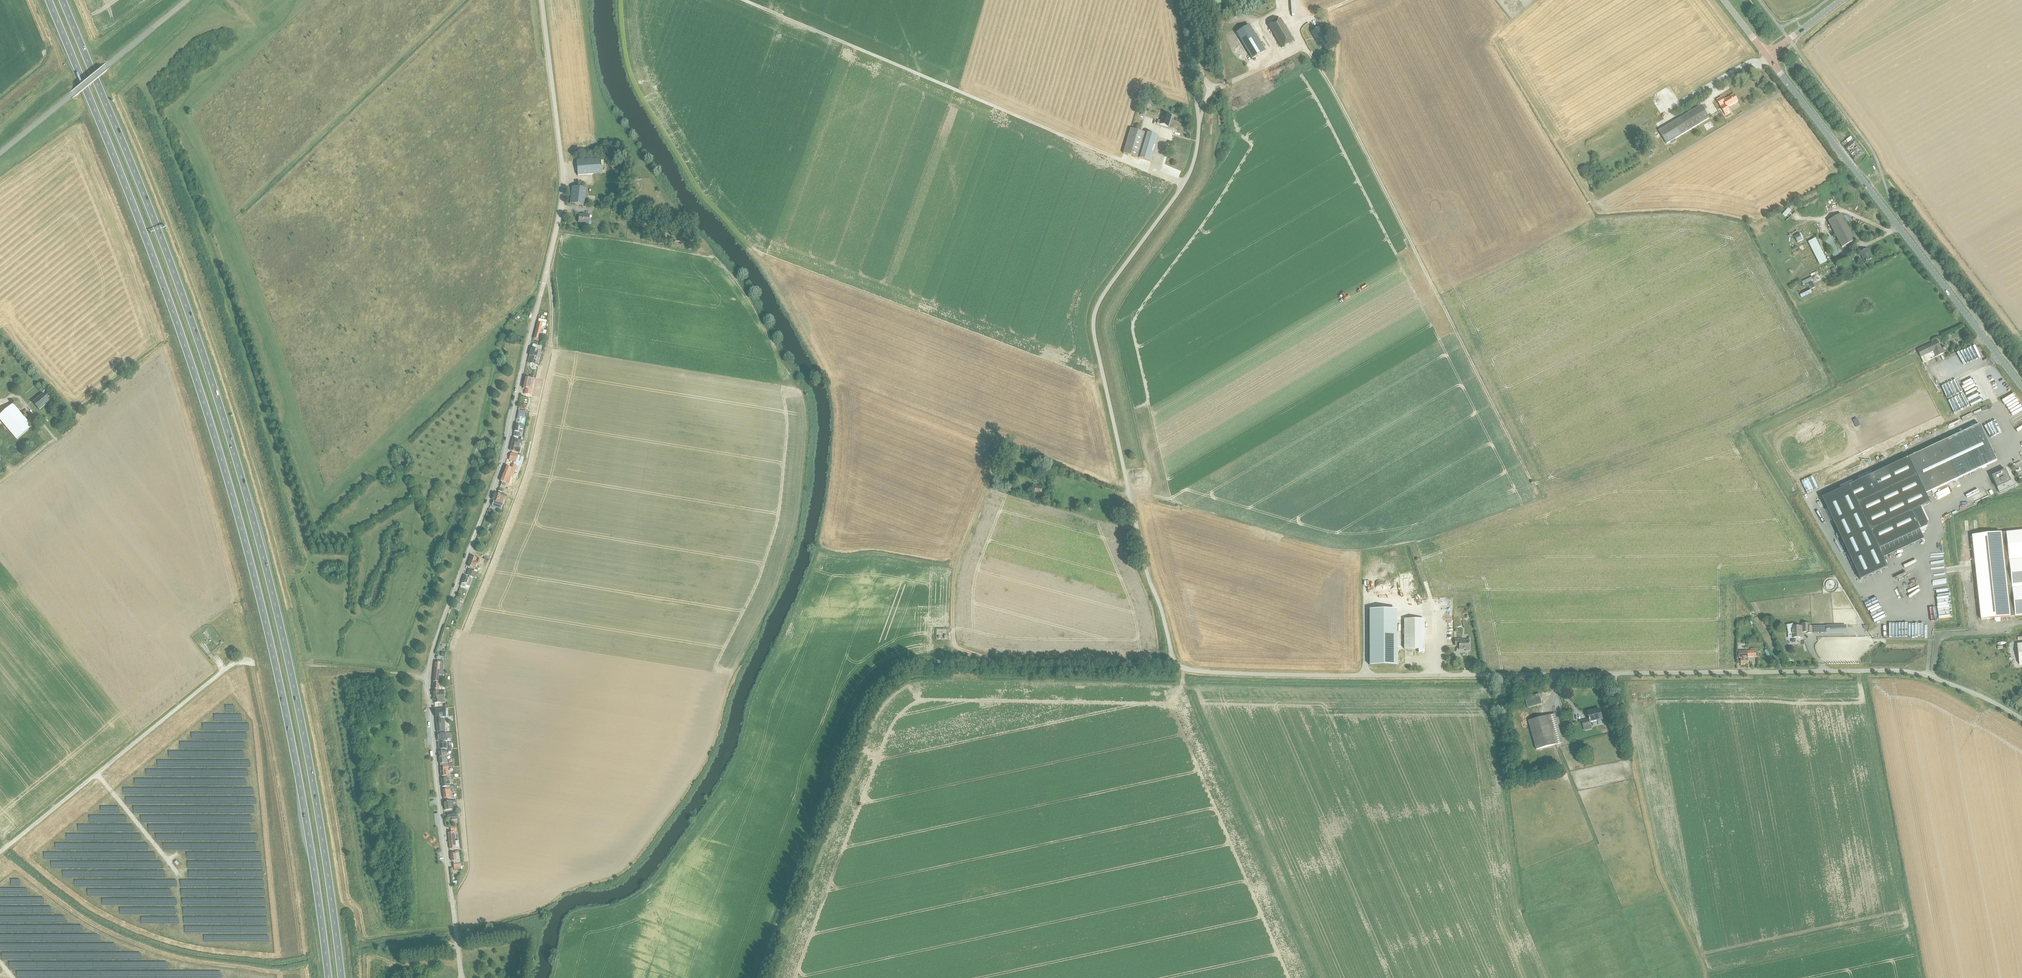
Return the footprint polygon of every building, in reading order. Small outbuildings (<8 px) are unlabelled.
[(1268,26),(1282,48),(1294,40),(1280,19),(1268,26)] [(1236,33),(1252,59),(1265,51),(1249,25),(1236,33)] [(1312,33),(1318,43),(1326,38),(1318,25),(1311,29),(1313,32),(1312,33)] [(1734,94),(1727,98),(1726,98),(1723,100),(1721,97),(1716,100),(1726,116),(1731,113),(1728,108),(1738,101),(1734,94)] [(1144,108),(1142,107),(1140,115),(1145,117),(1148,103),(1145,102),(1144,108)] [(1702,106),(1659,131),(1667,144),(1710,118),(1702,106)] [(1171,116),(1163,113),(1161,121),(1158,120),(1157,124),(1160,124),(1160,125),(1168,127),(1171,116)] [(1123,154),(1151,162),(1158,136),(1131,128),(1123,154)] [(1854,144),(1847,149),(1854,159),(1862,153),(1854,144)] [(577,160),(578,175),(601,174),(600,159),(577,160)] [(570,204),(585,205),(587,188),(572,187),(570,204)] [(584,224),(589,225),(590,214),(583,214),(582,215),(579,215),(578,222),(584,223),(584,224)] [(1841,214),(1828,221),(1842,247),(1855,241),(1841,214)] [(1800,235),(1795,238),(1798,243),(1803,240),(1800,235)] [(1824,240),(1834,257),(1839,255),(1829,237),(1824,240)] [(1808,243),(1820,265),(1827,261),(1815,239),(1808,243)] [(1860,253),(1865,263),(1873,259),(1868,249),(1860,253)] [(534,338),(539,339),(541,340),(544,326),(545,326),(547,321),(539,319),(534,338)] [(1937,357),(1944,353),(1938,340),(1917,350),(1921,358),(1924,363),(1931,359),(1928,354),(1934,351),(1937,357)] [(536,349),(531,348),(529,356),(531,357),(530,363),(538,365),(541,351),(539,350),(536,349)] [(1947,357),(1944,360),(1952,371),(1956,368),(1947,357)] [(525,389),(525,392),(524,394),(530,395),(534,379),(525,377),(523,388),(525,389)] [(37,386),(43,393),(46,390),(40,384),(37,386)] [(2019,423),(2021,421),(2021,402),(2021,401),(2021,402),(2016,392),(2003,398),(2018,428),(2020,427),(2019,423)] [(33,402),(40,410),(50,401),(43,394),(33,402)] [(17,440),(32,427),(13,404),(0,415),(0,420),(17,440)] [(516,424),(514,436),(518,437),(519,436),(520,437),(520,435),(519,434),(519,433),(520,429),(523,429),(524,425),(520,424),(520,425),(516,424)] [(1980,425),(1823,498),(1861,580),(1888,567),(1880,549),(1921,530),(1919,525),(1927,521),(1921,507),(1930,503),(1926,494),(1997,461),(1980,425)] [(513,439),(510,451),(519,453),(521,448),(519,448),(520,444),(522,444),(522,441),(520,440),(513,439)] [(506,466),(504,474),(512,476),(513,477),(517,466),(512,465),(511,468),(506,466)] [(2010,477),(2009,478),(2006,470),(1992,476),(2000,493),(2016,486),(2010,477)] [(509,484),(512,476),(504,474),(501,481),(502,482),(501,485),(505,486),(506,484),(509,484)] [(502,504),(504,496),(496,493),(494,501),(492,506),(501,509),(503,504),(502,504)] [(1973,540),(1981,620),(2021,615),(2021,531),(2006,533),(1973,536),(1973,540)] [(477,565),(479,565),(481,560),(471,556),(468,566),(474,569),(475,568),(477,565)] [(464,576),(461,586),(465,588),(466,585),(469,586),(472,579),(464,576)] [(1936,588),(1938,608),(1952,606),(1949,586),(1936,588)] [(1397,609),(1369,609),(1370,665),(1397,665),(1397,609)] [(1424,619),(1404,619),(1404,649),(1405,649),(1424,649),(1424,619)] [(1897,621),(1888,620),(1887,634),(1897,635),(1897,630),(1897,621)] [(1904,620),(1904,630),(1906,630),(1906,635),(1919,635),(1919,621),(1904,620)] [(1790,625),(1787,626),(1788,630),(1789,632),(1789,633),(1793,633),(1793,637),(1792,637),(1792,638),(1795,638),(1800,638),(1800,632),(1802,632),(1802,633),(1803,633),(1803,632),(1807,632),(1807,633),(1812,633),(1812,626),(1810,626),(1810,624),(1802,624),(1802,626),(1794,627),(1793,627),(1793,625),(1790,625)] [(1459,646),(1459,649),(1469,649),(1469,640),(1463,640),(1463,639),(1455,639),(1455,646),(1459,646)] [(1740,658),(1741,658),(1741,665),(1749,664),(1748,657),(1757,657),(1756,651),(1739,651),(1740,658)] [(436,663),(435,670),(443,671),(444,662),(437,661),(437,663),(436,663)] [(443,671),(435,670),(433,682),(438,682),(439,675),(445,676),(445,672),(443,671)] [(434,691),(435,700),(435,706),(435,708),(437,708),(437,706),(438,706),(438,703),(445,702),(444,692),(439,693),(439,690),(434,691)] [(1528,709),(1543,705),(1540,695),(1525,699),(1528,709)] [(435,710),(435,717),(446,716),(445,709),(435,710)] [(1590,719),(1582,721),(1584,727),(1584,728),(1592,726),(1591,722),(1602,719),(1600,710),(1588,712),(1590,719)] [(1529,721),(1537,750),(1562,743),(1555,714),(1529,721)] [(437,732),(445,731),(444,719),(441,719),(436,719),(437,732)] [(450,733),(447,734),(437,734),(438,742),(447,741),(447,738),(451,738),(450,733)] [(440,764),(441,767),(448,767),(448,763),(447,751),(444,751),(439,752),(440,764)] [(447,778),(449,778),(452,778),(451,775),(449,775),(448,767),(441,768),(442,776),(447,775),(447,778)] [(449,778),(447,778),(442,779),(442,787),(448,787),(448,789),(456,788),(455,786),(450,786),(449,778)] [(456,788),(448,789),(443,790),(444,798),(452,797),(451,791),(456,790),(456,788)] [(444,802),(445,810),(454,809),(453,803),(455,802),(455,801),(444,802)] [(454,832),(448,833),(450,849),(455,848),(460,848),(459,841),(455,841),(454,832)] [(459,853),(451,854),(452,861),(454,861),(454,864),(454,870),(461,869),(461,867),(462,867),(462,863),(460,863),(459,853)]
